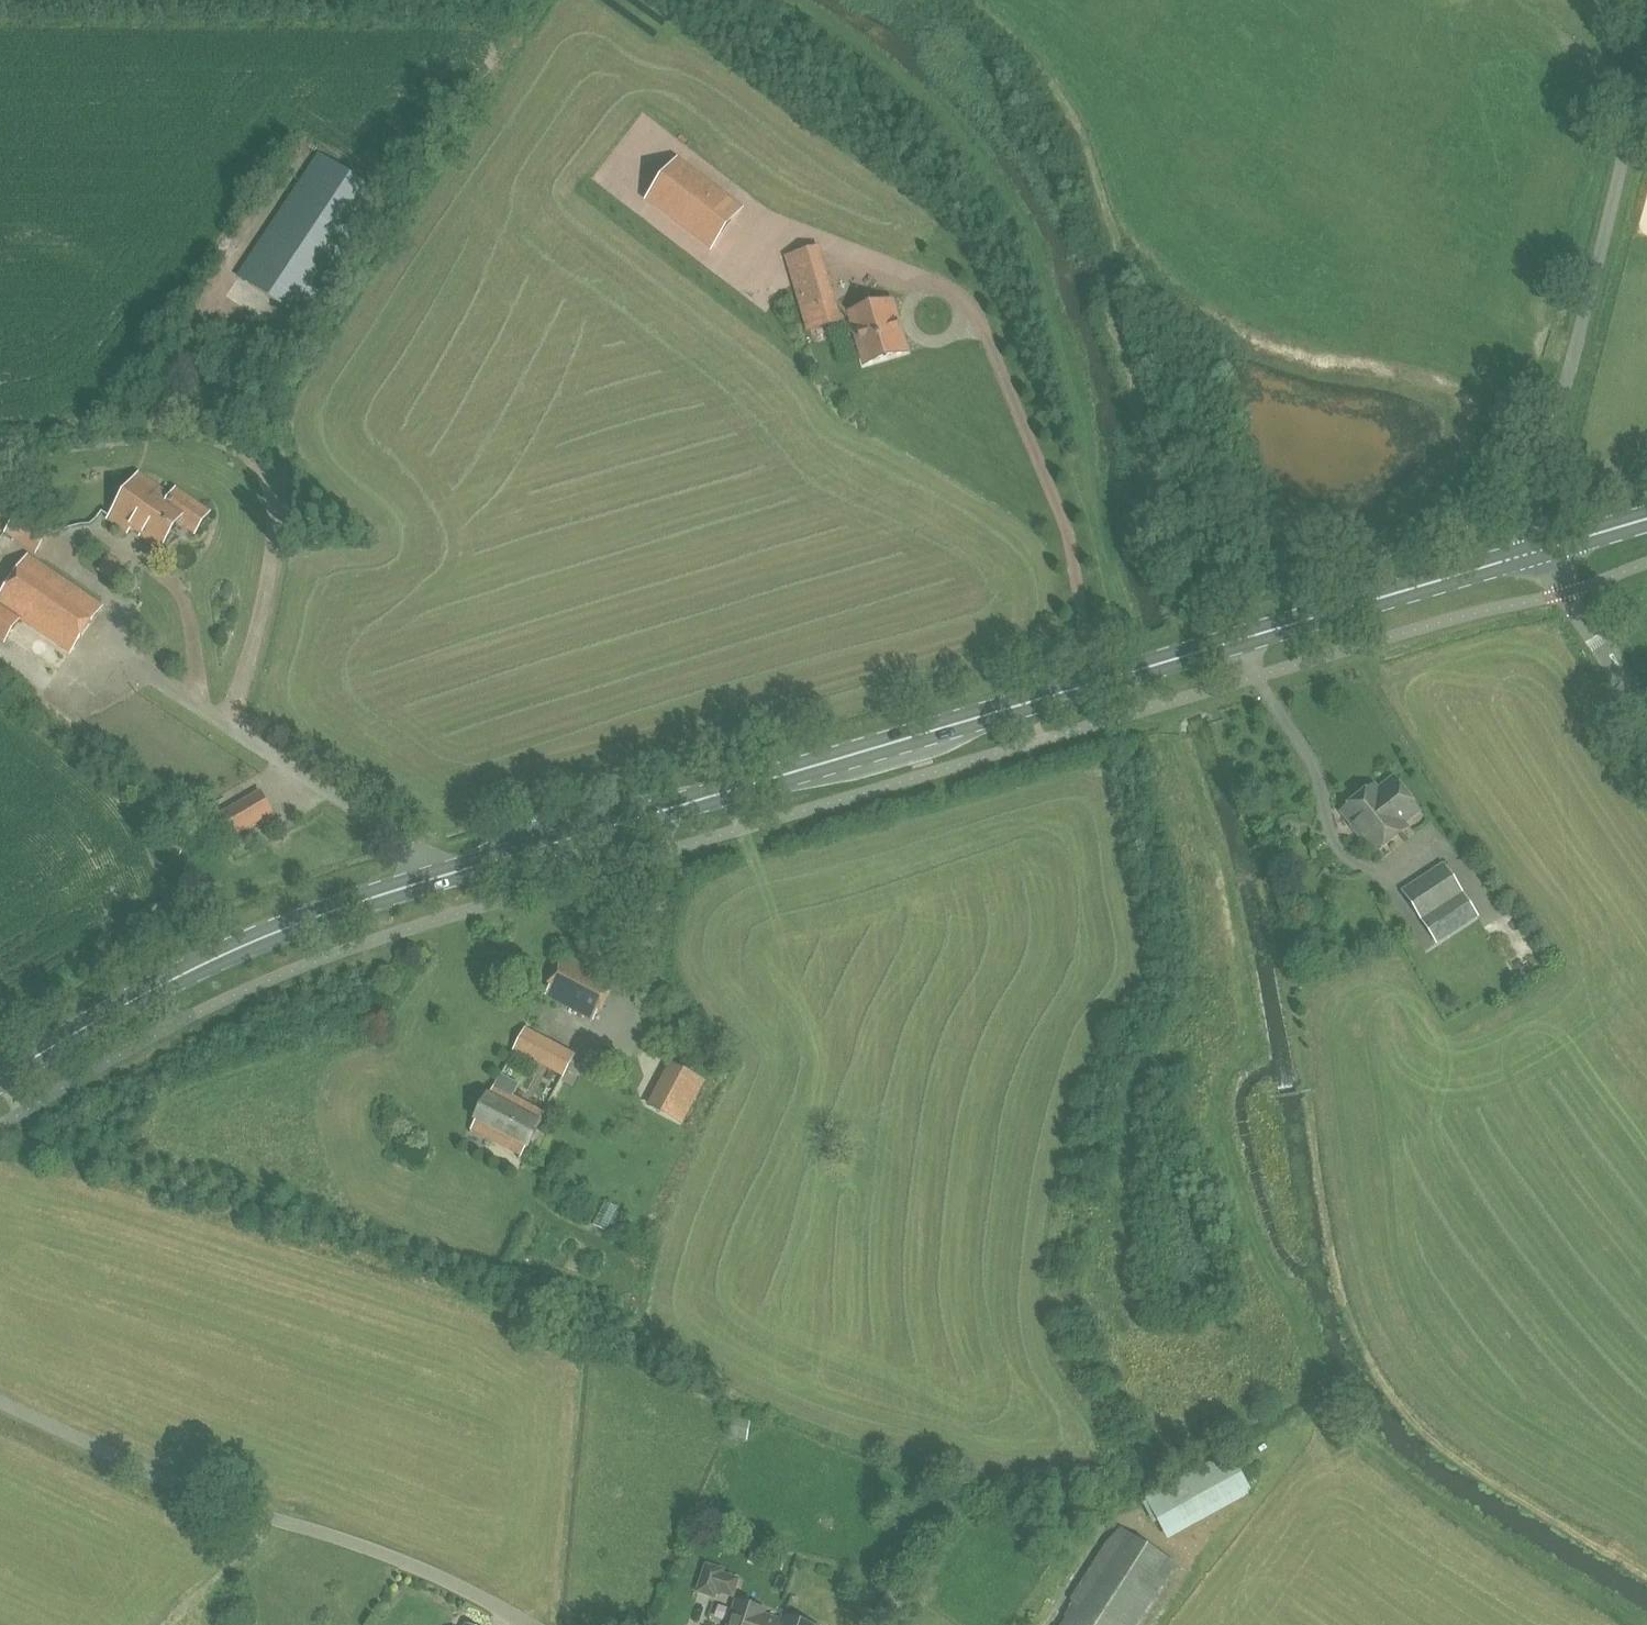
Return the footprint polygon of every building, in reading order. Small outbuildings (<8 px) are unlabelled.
[(384,197),(320,155),(239,277),(303,319),(384,197)] [(646,200),(713,251),(744,210),(678,159),(646,200)] [(791,256),(810,328),(839,320),(820,248),(791,256)] [(892,302),(850,314),(865,364),(907,351),(892,302)] [(196,531),(208,513),(177,491),(172,499),(139,476),(111,518),(130,531),(132,527),(161,547),(180,519),(196,531)] [(36,554),(48,536),(52,530),(21,509),(5,533),(36,554)] [(5,643),(21,621),(71,655),(105,605),(29,554),(0,596),(0,640),(5,643)] [(1374,787),(1367,793),(1343,811),(1376,853),(1400,834),(1407,828),(1403,823),(1419,810),(1394,779),(1378,792),(1374,787)] [(261,792),(218,817),(230,839),(273,814),(261,792)] [(1403,890),(1422,919),(1437,942),(1476,916),(1442,864),(1403,890)] [(567,956),(547,994),(594,1020),(614,981),(567,956)] [(528,1026),(515,1050),(566,1077),(579,1054),(528,1026)] [(703,1081),(673,1066),(651,1108),(682,1124),(703,1081)] [(546,1111),(495,1085),(491,1093),(488,1091),(473,1120),(475,1121),(471,1130),(522,1157),(527,1148),(529,1150),(544,1121),(541,1120),(546,1111)] [(1168,1539),(1254,1493),(1231,1452),(1146,1498),(1148,1501),(1143,1503),(1157,1528),(1161,1526),(1168,1539)] [(1121,1527),(1107,1542),(1069,1600),(1072,1602),(1063,1616),(1066,1617),(1061,1624),(1142,1624),(1180,1566),(1121,1527)] [(716,1590),(733,1595),(738,1580),(721,1575),(723,1571),(708,1566),(699,1591),(714,1596),(716,1590)] [(783,1622),(763,1615),(765,1610),(738,1601),(730,1624),(782,1624),(783,1622)] [(785,1617),(783,1622),(782,1624),(809,1624),(785,1617)]
